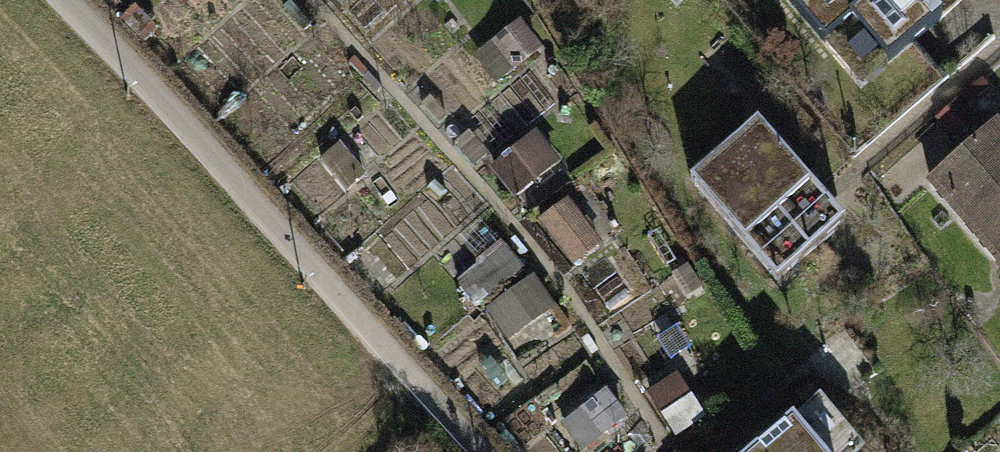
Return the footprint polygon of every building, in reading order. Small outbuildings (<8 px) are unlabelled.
[(809,49),(812,47),(836,75),(875,41),(851,13),(866,0),(766,0),(809,49)] [(508,30),(475,54),(495,83),(529,59),(508,30)] [(911,185),(999,285),(999,145),(980,123),(911,185)] [(743,124),(676,183),(764,283),(831,224),(743,124)] [(518,135),(480,164),(507,200),(546,172),(518,135)] [(336,142),(321,156),(352,190),(367,176),(336,142)] [(572,198),(543,220),(577,266),(606,245),(572,198)] [(501,241),(456,276),(478,305),(524,270),(501,241)] [(536,278),(488,311),(508,340),(556,306),(536,278)] [(681,372),(649,392),(675,433),(706,413),(681,372)] [(565,423),(587,451),(631,419),(609,390),(565,423)] [(804,410),(839,451),(852,451),(865,441),(824,393),(804,410)] [(778,423),(743,451),(803,451),(778,423)]
